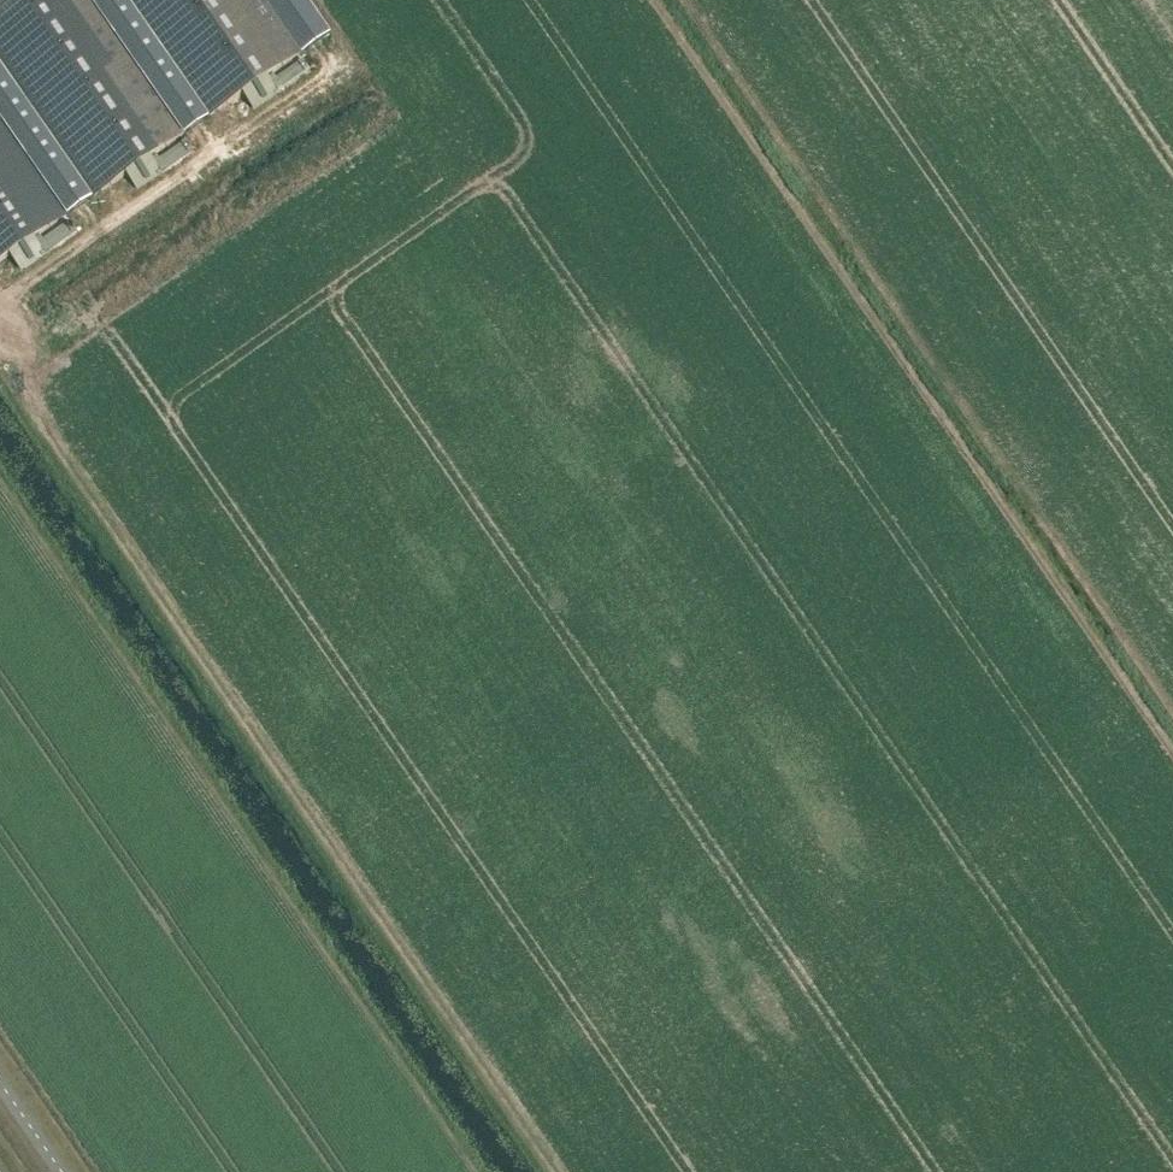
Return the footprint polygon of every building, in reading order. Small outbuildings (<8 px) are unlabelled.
[(95,197),(184,136),(90,0),(0,0),(0,60),(95,197)] [(211,116),(300,55),(262,0),(131,0),(211,116)] [(67,216),(0,119),(0,262),(67,216)]
